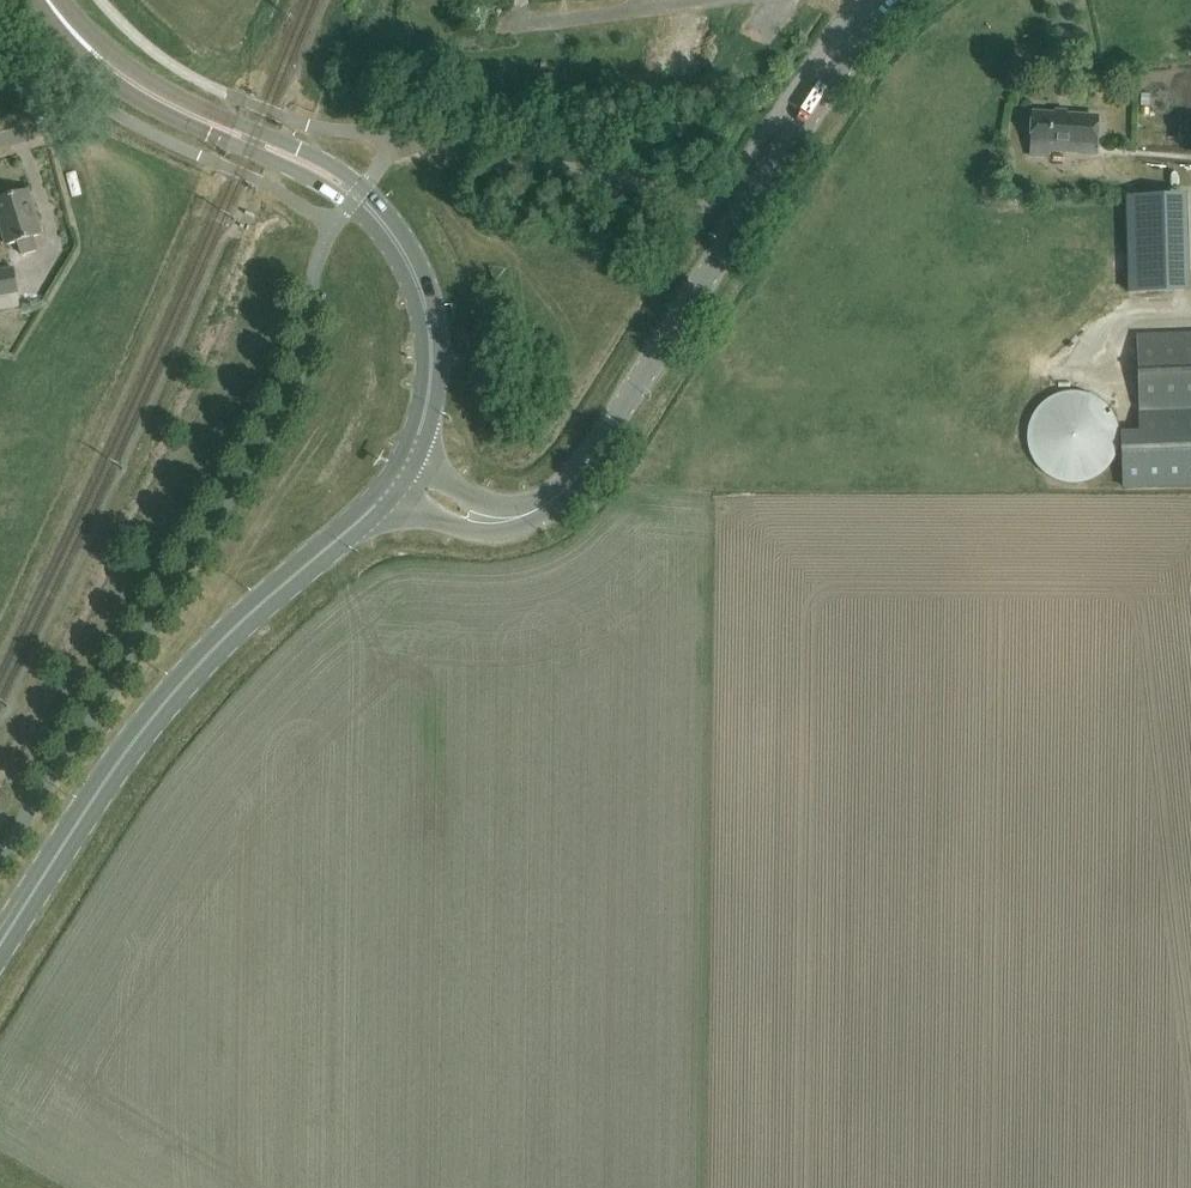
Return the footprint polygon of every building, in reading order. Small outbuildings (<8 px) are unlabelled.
[(1098,118),(1033,114),(1031,142),(1032,141),(1031,156),(1048,157),(1048,150),(1096,153),(1098,118)] [(27,190),(0,198),(0,227),(6,246),(17,243),(20,255),(37,250),(33,238),(41,235),(27,190)] [(1174,292),(1172,196),(1126,198),(1129,293),(1174,292)] [(15,267),(0,270),(0,312),(21,308),(15,267)] [(1136,335),(1139,431),(1122,431),(1124,487),(1190,485),(1190,333),(1136,335)] [(1028,436),(1028,438),(1028,439),(1028,441),(1028,442),(1028,444),(1029,446),(1029,447),(1029,449),(1030,450),(1030,452),(1031,453),(1031,455),(1032,456),(1032,458),(1033,459),(1034,460),(1035,462),(1036,463),(1037,464),(1038,466),(1039,467),(1040,468),(1041,469),(1042,470),(1043,472),(1044,473),(1045,474),(1047,475),(1048,475),(1049,476),(1051,477),(1052,478),(1054,479),(1055,479),(1056,480),(1058,481),(1059,481),(1061,482),(1062,482),(1064,482),(1066,483),(1067,483),(1069,483),(1070,483),(1072,483),(1074,483),(1075,483),(1077,483),(1078,483),(1080,483),(1081,483),(1083,482),(1085,482),(1086,482),(1088,481),(1089,481),(1091,480),(1092,479),(1094,479),(1095,478),(1096,477),(1098,476),(1099,475),(1100,475),(1102,474),(1103,473),(1104,472),(1105,471),(1106,469),(1107,468),(1108,467),(1109,466),(1110,464),(1111,463),(1112,462),(1113,460),(1114,459),(1115,458),(1115,456),(1116,455),(1116,453),(1117,452),(1117,450),(1118,449),(1118,447),(1118,446),(1119,444),(1119,442),(1119,441),(1119,439),(1119,438),(1119,436),(1119,435),(1119,433),(1119,431),(1118,430),(1118,428),(1118,427),(1117,425),(1117,424),(1116,422),(1116,421),(1115,419),(1115,418),(1114,416),(1113,415),(1112,414),(1111,412),(1110,411),(1109,410),(1108,408),(1107,407),(1106,406),(1105,405),(1104,404),(1103,403),(1102,402),(1100,401),(1099,400),(1098,399),(1096,398),(1095,397),(1094,397),(1092,396),(1091,395),(1089,395),(1088,394),(1086,394),(1085,393),(1083,393),(1081,393),(1080,393),(1078,392),(1077,392),(1075,392),(1074,392),(1072,392),(1070,392),(1069,392),(1067,393),(1066,393),(1064,393),(1062,393),(1061,394),(1059,394),(1058,395),(1056,395),(1055,396),(1053,397),(1052,397),(1051,398),(1049,399),(1048,400),(1047,401),(1045,402),(1044,403),(1043,404),(1042,405),(1041,406),(1040,407),(1039,408),(1038,410),(1037,411),(1036,412),(1035,414),(1034,415),(1033,416),(1032,418),(1032,419),(1031,421),(1031,422),(1030,424),(1030,425),(1029,427),(1029,428),(1029,430),(1028,431),(1028,433),(1028,434),(1028,436)]
